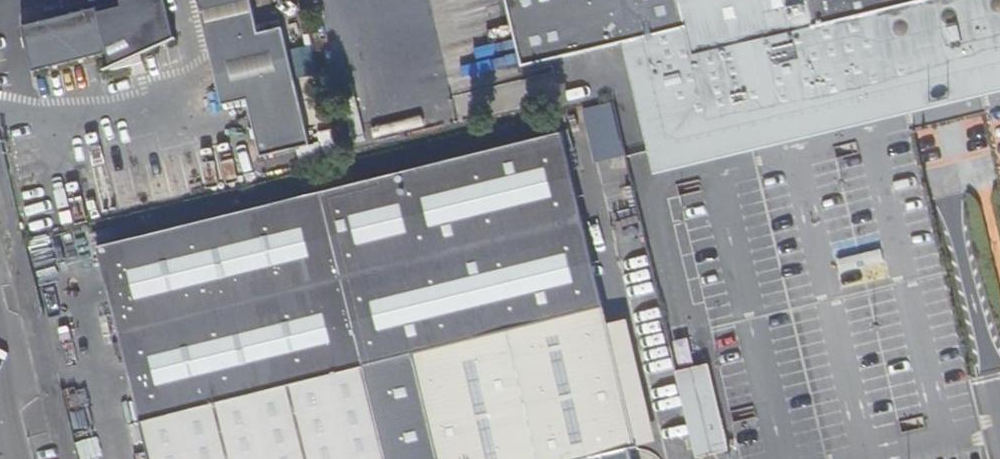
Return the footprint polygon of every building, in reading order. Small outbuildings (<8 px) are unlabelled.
[(23,24),(34,70),(108,52),(113,68),(144,61),(143,55),(176,37),(175,33),(172,33),(164,0),(123,0),(122,0),(123,6),(98,12),(97,7),(23,24)] [(225,104),(297,88),(283,27),(261,32),(252,0),(199,0),(225,104)] [(523,68),(641,40),(668,154),(950,86),(999,74),(999,0),(506,0),(523,68)] [(595,157),(624,153),(617,100),(588,104),(595,157)] [(101,249),(138,403),(152,458),(635,458),(632,448),(640,446),(565,135),(101,249)] [(697,458),(705,458),(731,453),(710,369),(677,376),(697,458)]
